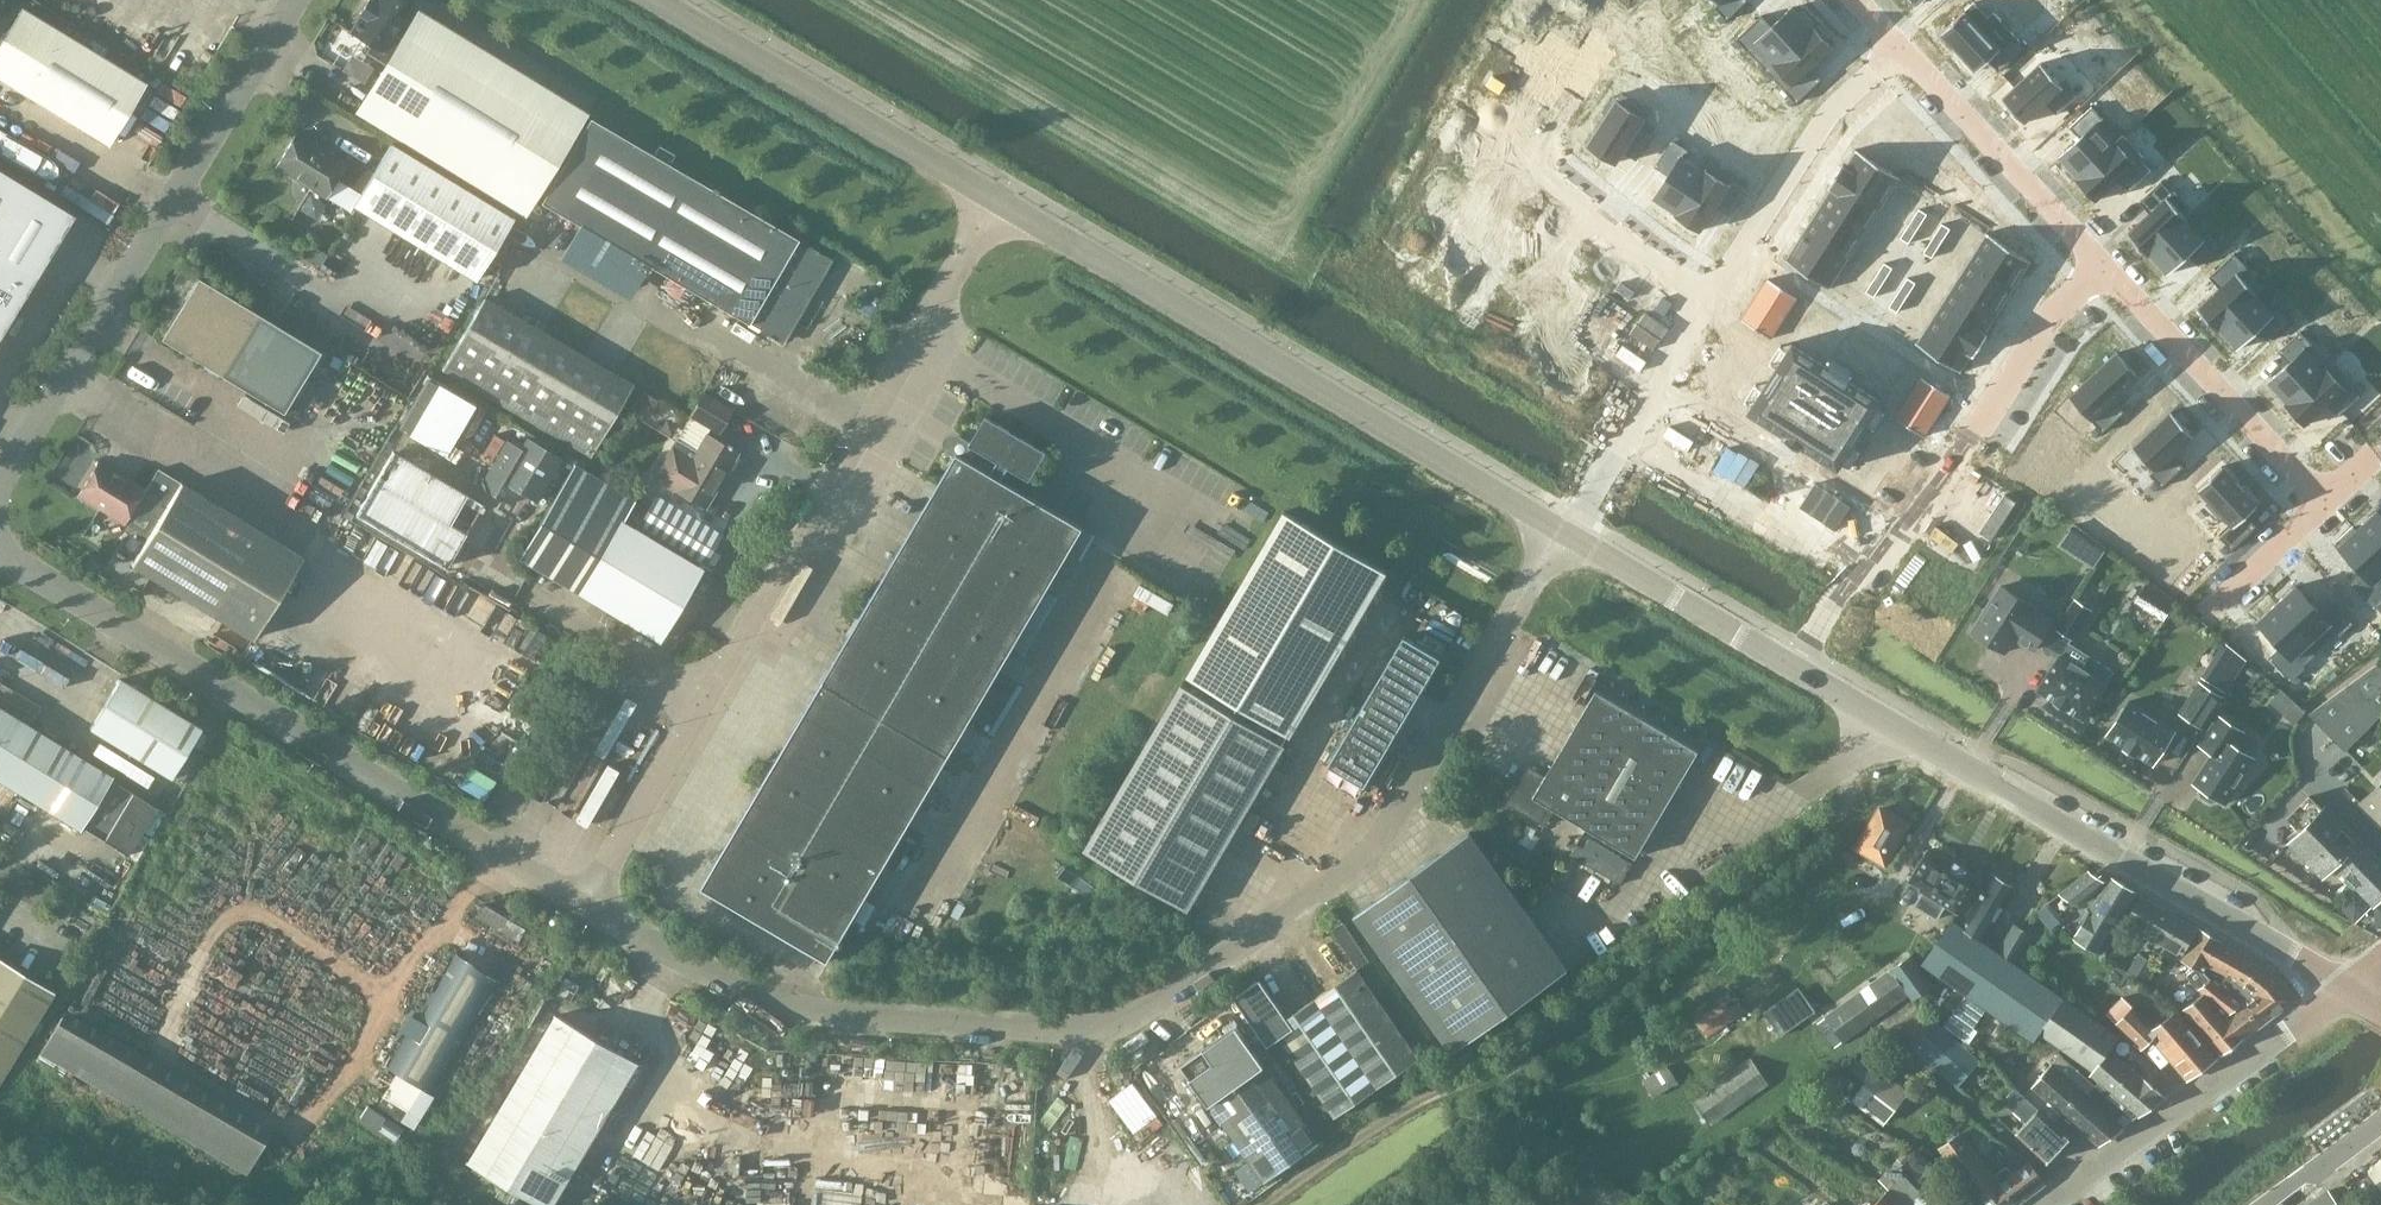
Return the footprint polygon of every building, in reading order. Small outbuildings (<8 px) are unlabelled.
[(358,13),(359,14),(349,31),(370,44),(365,52),(386,65),(401,41),(390,34),(410,1),(408,0),(366,0),(358,13)] [(1717,2),(1713,7),(1724,19),(1745,0),(1715,0),(1717,2)] [(1760,15),(1734,38),(1746,51),(1747,50),(1765,69),(1812,26),(1810,25),(1809,26),(1809,25),(1812,22),(1801,10),(1797,13),(1791,6),(1770,26),(1760,15)] [(0,41),(0,79),(105,143),(142,82),(20,8),(0,41)] [(1963,9),(1939,32),(1952,46),(1951,47),(1960,57),(1961,56),(1974,71),(1986,60),(1997,71),(2022,47),(2010,34),(1998,47),(1963,9)] [(519,213),(582,111),(419,11),(401,41),(386,65),(356,113),(519,213)] [(1812,26),(1765,69),(1783,89),(1782,90),(1794,102),(1819,78),(1809,67),(1831,47),(1824,40),(1828,37),(1816,24),(1813,28),(1812,26)] [(1527,74),(1519,86),(1547,104),(1561,82),(1581,94),(1608,52),(1586,39),(1577,53),(1551,36),(1541,52),(1538,51),(1524,73),(1527,74)] [(2001,97),(2000,98),(2023,122),(2044,103),(2054,113),(2076,93),(2065,81),(2060,85),(2039,62),(2001,97)] [(1606,114),(1586,144),(1614,162),(1622,150),(1635,158),(1651,133),(1638,125),(1647,111),(1619,93),(1616,98),(1612,95),(1601,111),(1606,114)] [(2078,137),(2057,157),(2076,177),(2074,178),(2075,179),(2122,135),(2121,135),(2113,142),(2096,124),(2101,118),(2089,106),(2068,126),(2078,137)] [(807,245),(805,248),(589,118),(539,202),(781,343),(830,260),(807,245)] [(333,179),(357,193),(371,172),(345,156),(342,161),(295,132),(274,166),(323,196),(333,179)] [(352,133),(348,144),(366,151),(370,139),(352,133)] [(2122,135),(2075,179),(2095,200),(2117,179),(2127,190),(2149,170),(2139,159),(2142,156),(2122,135)] [(1667,174),(1652,198),(1675,213),(1674,214),(1675,214),(1709,161),(1708,160),(1702,170),(1681,156),(1685,150),(1670,141),(1654,166),(1667,174)] [(371,172),(357,193),(351,204),(473,279),(511,217),(389,143),(371,172)] [(1841,164),(1834,175),(1880,205),(1897,178),(1898,179),(1899,177),(1854,148),(1853,150),(1854,150),(1844,166),(1841,164)] [(1709,161),(1675,214),(1699,230),(1715,205),(1728,213),(1744,188),(1731,179),(1733,176),(1709,161)] [(101,165),(88,192),(120,208),(133,181),(101,165)] [(73,215),(0,170),(0,333),(73,215)] [(1829,189),(1819,204),(1863,232),(1880,205),(1834,175),(1826,187),(1829,189)] [(2148,212),(2126,233),(2145,254),(2192,210),(2172,190),(2170,192),(2159,181),(2137,201),(2148,212)] [(1819,204),(1802,231),(1845,259),(1863,232),(1819,204)] [(1917,208),(1908,223),(1916,228),(1925,214),(1917,208)] [(2192,210),(2145,254),(2146,255),(2147,254),(2166,274),(2186,254),(2197,265),(2219,245),(2207,233),(2202,238),(2184,219),(2193,211),(2192,210)] [(1907,243),(1916,228),(1908,223),(1898,237),(1907,243)] [(1940,223),(1931,238),(1939,243),(1948,228),(1940,223)] [(1784,258),(1783,259),(1828,288),(1829,287),(1828,286),(1845,259),(1802,231),(1785,258),(1784,258)] [(1984,234),(1967,261),(2011,288),(2028,262),(2029,262),(2029,261),(1984,232),(1984,233),(1984,234)] [(1931,238),(1922,252),(1930,257),(1939,243),(1931,238)] [(2217,287),(2195,308),(2202,315),(2198,318),(2210,330),(2213,327),(2215,329),(2261,285),(2243,265),(2244,265),(2232,252),(2207,276),(2217,287)] [(1967,261),(1950,288),(1993,315),(2011,288),(1967,261)] [(1882,262),(1873,277),(1881,282),(1891,268),(1882,262)] [(281,412),(318,350),(196,277),(183,298),(187,301),(166,336),(201,358),(199,362),(281,412)] [(1872,297),(1881,282),(1873,277),(1864,291),(1872,297)] [(1897,292),(1905,297),(1914,282),(1906,277),(1897,292)] [(1795,297),(1766,278),(1740,320),(1769,338),(1795,297)] [(2261,285),(2215,329),(2216,329),(2217,328),(2235,348),(2256,329),(2267,340),(2288,320),(2277,307),(2271,313),(2254,294),(2262,286),(2261,285)] [(1950,288),(1933,315),(1979,344),(1986,333),(1983,331),(1993,315),(1950,288)] [(1897,292),(1887,306),(1895,311),(1905,297),(1897,292)] [(589,457),(632,383),(484,296),(441,370),(589,457)] [(1914,341),(1914,343),(1959,371),(1960,370),(1959,370),(1968,354),(1971,356),(1979,344),(1933,315),(1915,342),(1914,341)] [(2287,362),(2266,381),(2284,401),(2322,367),(2304,348),(2310,343),(2298,331),(2276,351),(2287,362)] [(1790,343),(1747,411),(1782,434),(1780,437),(1799,449),(1801,446),(1836,468),(1879,400),(1790,343)] [(2115,352),(2069,394),(2090,417),(2089,419),(2100,431),(2122,411),(2112,400),(2137,376),(2115,352)] [(2284,401),(2283,403),(2304,424),(2326,404),(2336,415),(2358,395),(2347,383),(2350,381),(2330,359),(2322,367),(2284,401)] [(728,367),(722,377),(743,388),(748,378),(728,367)] [(1922,436),(1948,394),(1919,376),(1893,418),(1922,436)] [(701,393),(687,414),(651,477),(670,488),(670,489),(704,508),(736,451),(704,432),(707,426),(716,432),(729,409),(701,393)] [(2169,411),(2131,446),(2152,469),(2148,474),(2159,486),(2181,466),(2171,454),(2192,435),(2169,411)] [(840,649),(700,886),(827,960),(966,723),(1025,623),(1034,606),(1044,590),(1081,527),(1004,482),(1011,470),(1028,480),(1045,450),(985,415),(969,441),(968,444),(972,447),(965,459),(955,453),(954,456),(944,473),(943,474),(841,649),(840,649)] [(258,417),(252,428),(271,437),(277,427),(258,417)] [(444,429),(439,440),(465,453),(470,442),(444,429)] [(504,439),(478,485),(509,502),(517,488),(535,500),(560,458),(524,436),(517,447),(504,439)] [(391,450),(353,513),(443,566),(481,503),(391,450)] [(142,488),(97,461),(76,495),(145,537),(165,504),(179,482),(156,468),(142,490),(141,489),(142,488)] [(572,463),(559,485),(517,557),(575,591),(656,639),(699,567),(621,520),(633,498),(572,463)] [(2220,465),(2196,488),(2207,500),(2203,503),(2217,518),(2220,514),(2230,525),(2218,537),(2229,549),(2254,525),(2244,514),(2256,503),(2243,489),(2244,488),(2234,478),(2233,479),(2220,465)] [(179,482),(165,504),(157,519),(145,537),(129,563),(251,638),(300,556),(179,482)] [(654,494),(636,524),(703,563),(720,534),(654,494)] [(1221,517),(1226,509),(1205,495),(1200,503),(1221,517)] [(1282,510),(1185,673),(1288,734),(1384,570),(1282,510)] [(2356,528),(2380,555),(2380,517),(2375,510),(2356,528)] [(2072,524),(2058,545),(2090,565),(2103,545),(2072,524)] [(2336,540),(2339,543),(2336,546),(2360,571),(2349,582),(2373,607),(2380,599),(2380,591),(2380,590),(2380,589),(2380,555),(2356,528),(2354,529),(2351,526),(2336,540)] [(2143,584),(2132,601),(2160,619),(2171,602),(2143,584)] [(2294,585),(2275,603),(2317,648),(2335,632),(2337,634),(2349,622),(2329,600),(2318,611),(2294,585)] [(2030,610),(2031,608),(1998,587),(1969,632),(2002,653),(2012,639),(2031,651),(2049,622),(2030,610)] [(498,626),(508,599),(498,596),(488,622),(498,626)] [(2074,598),(2054,628),(2070,639),(2089,609),(2074,598)] [(2275,603),(2256,621),(2280,646),(2268,657),(2289,678),(2301,667),(2299,665),(2317,648),(2275,603)] [(25,628),(11,653),(68,685),(82,660),(25,628)] [(1403,635),(1326,764),(1363,785),(1439,656),(1403,635)] [(2223,642),(2200,678),(2221,691),(2242,658),(2223,642)] [(2058,654),(2035,690),(2053,702),(2052,703),(2063,710),(2064,709),(2081,720),(2112,672),(2092,659),(2084,671),(2058,654)] [(2307,713),(2343,750),(2367,726),(2380,712),(2380,659),(2307,713)] [(118,678),(88,727),(169,777),(199,728),(118,678)] [(2198,681),(2177,713),(2200,728),(2221,696),(2198,681)] [(1184,909),(1281,745),(1179,684),(1082,849),(1184,909)] [(1505,803),(1543,825),(1553,809),(1633,856),(1696,751),(1594,690),(1540,779),(1525,771),(1505,803)] [(2127,700),(2105,734),(2123,746),(2122,747),(2133,754),(2134,753),(2151,764),(2173,730),(2127,700)] [(2294,704),(2284,716),(2292,723),(2302,711),(2294,704)] [(78,826),(108,777),(0,711),(0,778),(78,826)] [(2215,800),(2216,798),(2224,803),(2253,758),(2233,746),(2242,732),(2216,715),(2198,744),(2211,752),(2192,783),(2200,788),(2199,790),(2200,795),(2209,801),(2215,800)] [(1725,770),(1747,785),(1762,763),(1740,748),(1725,770)] [(2359,803),(2380,824),(2380,781),(2359,802),(2359,803)] [(143,787),(113,835),(141,853),(172,806),(143,787)] [(2297,830),(2298,831),(2287,843),(2317,873),(2329,862),(2371,905),(2380,895),(2380,864),(2323,805),(2320,808),(2308,795),(2284,818),(2297,830)] [(1878,808),(1854,849),(1881,865),(1905,824),(1878,808)] [(1468,832),(1352,914),(1451,1051),(1566,968),(1468,832)] [(1944,905),(1955,912),(1976,878),(1963,870),(1964,868),(1963,868),(1962,869),(1954,864),(1955,863),(1953,862),(1952,863),(1940,855),(1938,857),(1926,850),(1908,880),(1920,888),(1919,889),(1921,891),(1912,905),(1935,919),(1944,905)] [(1080,861),(1073,871),(1090,884),(1097,874),(1080,861)] [(1680,864),(1657,873),(1661,884),(1684,875),(1680,864)] [(2084,871),(2071,881),(2057,892),(2077,904),(2092,893),(2104,883),(2084,871)] [(1990,873),(1959,925),(1982,943),(2014,887),(1990,873)] [(2106,935),(2132,891),(2109,878),(2094,903),(2096,905),(2086,921),(2082,919),(2076,928),(2078,929),(2073,938),(2100,954),(2110,938),(2106,935)] [(2178,959),(2179,960),(2197,928),(2139,895),(2123,922),(2163,945),(2159,954),(2176,963),(2178,959)] [(1204,913),(1216,923),(1226,911),(1215,901),(1204,913)] [(1578,922),(1583,933),(1601,925),(1597,914),(1578,922)] [(1982,943),(1959,925),(1958,924),(1950,919),(1950,920),(1920,963),(1965,994),(1984,1008),(2032,1041),(2038,1032),(2090,1071),(2087,1075),(2096,1081),(2135,1115),(2136,1116),(2163,1096),(2106,1049),(2116,1035),(2062,997),(1982,943)] [(2015,923),(1999,950),(2016,959),(2031,932),(2015,923)] [(2292,1000),(2276,978),(2257,963),(2219,942),(2220,941),(2197,928),(2179,960),(2194,968),(2184,975),(2196,989),(2202,993),(2180,1009),(2219,1055),(2292,1000)] [(433,1095),(499,980),(450,953),(382,1067),(433,1095)] [(1933,986),(1909,953),(1822,1016),(1823,1017),(1814,1023),(1833,1047),(1841,1041),(1842,1042),(1907,995),(1911,1001),(1933,986)] [(2153,965),(2136,955),(2126,971),(2142,982),(2153,965)] [(52,992),(0,960),(0,1078),(52,992)] [(1266,1045),(1278,1036),(1333,1115),(1417,1058),(1355,969),(1285,1018),(1257,978),(1232,996),(1266,1045)] [(570,999),(579,984),(565,976),(556,991),(570,999)] [(1781,1038),(1816,1012),(1796,986),(1761,1011),(1781,1038)] [(1744,1011),(1729,989),(1689,1015),(1704,1037),(1744,1011)] [(1976,1031),(1972,1027),(1984,1008),(1965,994),(1942,1026),(1967,1043),(1976,1031)] [(2175,1010),(2155,1030),(2132,1005),(2114,1023),(2139,1048),(2150,1037),(2186,1079),(2216,1057),(2188,1026),(2175,1010)] [(244,1173),(270,1130),(63,1009),(37,1053),(244,1173)] [(707,1009),(693,1030),(717,1045),(731,1024),(707,1009)] [(555,1013),(467,1160),(540,1204),(553,1204),(639,1063),(555,1013)] [(1956,1087),(1980,1061),(1932,1017),(1908,1044),(1956,1087)] [(1262,1064),(1234,1025),(1204,1046),(1203,1044),(1201,1045),(1202,1047),(1179,1064),(1207,1103),(1263,1181),(1318,1142),(1262,1064)] [(748,1027),(737,1053),(763,1064),(774,1038),(748,1027)] [(158,1059),(162,1039),(150,1037),(147,1057),(158,1059)] [(934,1063),(932,1051),(912,1053),(913,1066),(934,1063)] [(2121,1125),(2135,1115),(2096,1081),(2094,1084),(2058,1053),(2030,1085),(2097,1144),(2122,1125),(2121,1125)] [(759,1088),(773,1063),(764,1057),(750,1083),(759,1088)] [(1768,1084),(1749,1057),(1690,1098),(1709,1125),(1768,1084)] [(817,1084),(785,1084),(784,1123),(844,1124),(845,1072),(830,1072),(830,1060),(817,1060),(817,1084)] [(1652,1098),(1678,1083),(1666,1064),(1641,1079),(1652,1098)] [(1875,1072),(1855,1099),(1883,1119),(1902,1091),(1875,1072)] [(2024,1121),(2014,1133),(2046,1161),(2067,1136),(2013,1087),(2001,1100),(2024,1121)] [(854,1132),(872,1135),(874,1121),(857,1118),(854,1132)] [(2043,1184),(2027,1161),(2010,1172),(2006,1165),(1993,1175),(1960,1130),(1936,1147),(1980,1204),(2014,1204),(2043,1184)] [(971,1132),(968,1154),(993,1157),(994,1147),(1013,1149),(1015,1138),(971,1132)] [(1075,1146),(1071,1178),(1085,1180),(1090,1148),(1075,1146)] [(1124,1197),(1130,1204),(1213,1204),(1179,1158),(1124,1197)] [(1887,1190),(1904,1204),(1911,1204),(1922,1194),(1892,1163),(1876,1178),(1887,1190)] [(731,1190),(801,1194),(802,1177),(732,1173),(731,1190)] [(943,1195),(943,1204),(991,1204),(990,1198),(982,1198),(982,1186),(955,1186),(955,1195),(943,1195)] [(1957,1189),(1937,1204),(1969,1204),(1957,1189)] [(1887,1190),(1871,1204),(1904,1204),(1887,1190)] [(1087,1193),(1073,1192),(1072,1204),(1087,1204),(1087,1193)] [(2306,1204),(2335,1204),(2326,1192),(2306,1204)]
